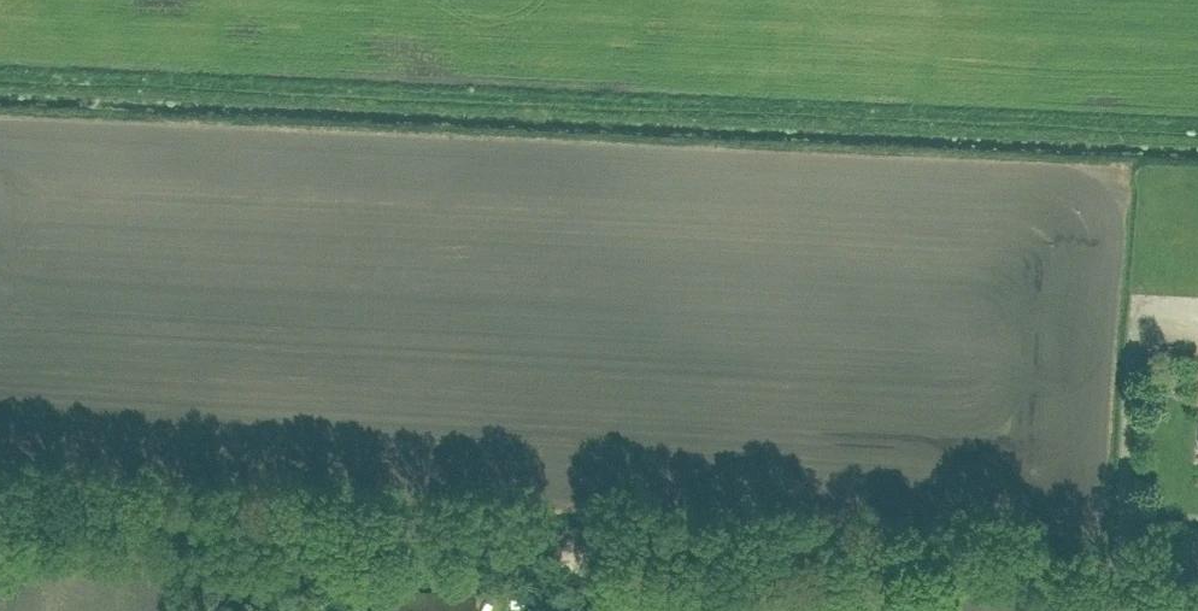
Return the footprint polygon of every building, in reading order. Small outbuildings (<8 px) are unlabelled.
[(473,588),(440,586),(440,591),(389,589),(388,610),(472,610),(473,588)]
